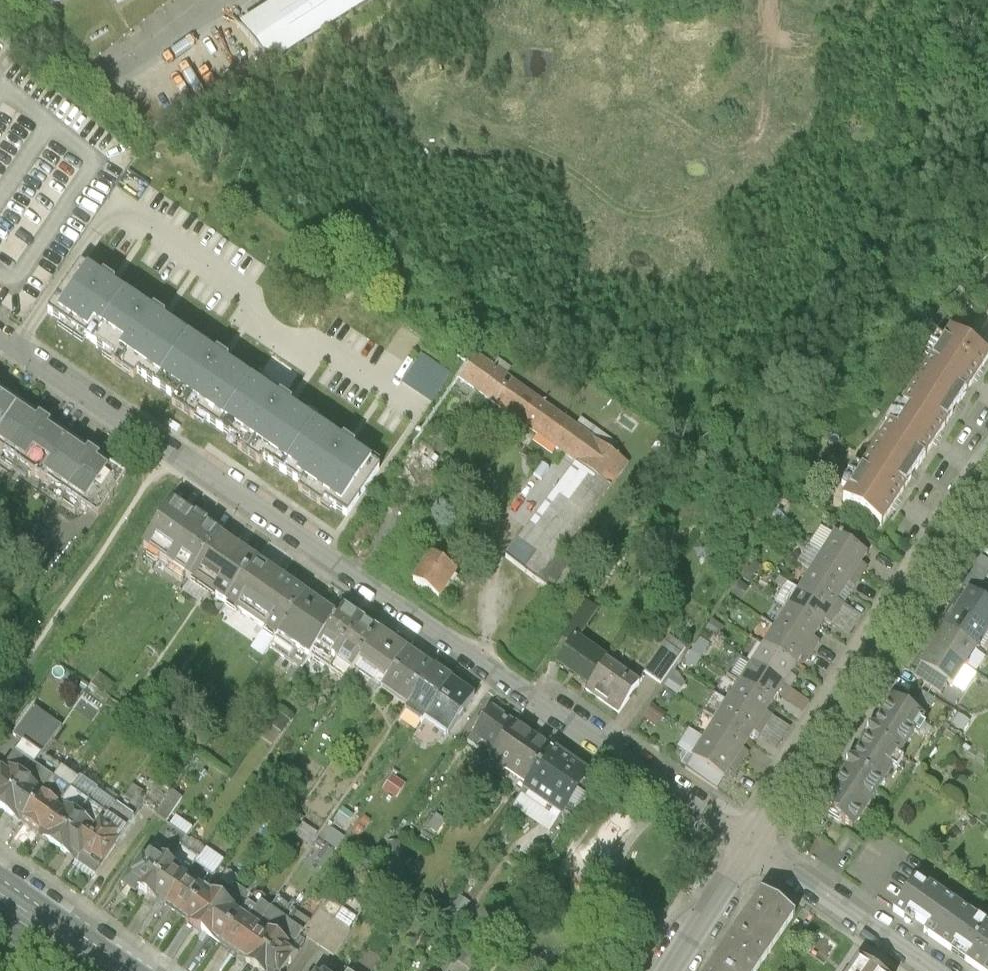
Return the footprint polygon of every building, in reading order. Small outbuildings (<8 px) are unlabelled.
[(300,49),(276,18),(250,39),(275,69),(300,49)] [(115,284),(104,276),(101,280),(88,270),(59,313),(88,333),(95,324),(103,330),(126,296),(113,287),(115,284)] [(152,314),(126,296),(103,330),(125,345),(120,351),(162,379),(189,339),(163,322),(166,318),(154,310),(152,314)] [(948,335),(927,369),(966,394),(987,360),(948,335)] [(215,357),(189,339),(162,379),(225,423),(252,383),(226,365),(229,361),(217,354),(215,357)] [(578,466),(612,489),(629,465),(478,358),(461,382),(578,466)] [(927,369),(906,402),(945,427),(966,394),(927,369)] [(278,400),(252,383),(225,423),(288,466),(315,426),(290,408),(292,405),(280,397),(278,400)] [(0,392),(0,432),(19,405),(0,392)] [(906,402),(884,436),(924,461),(945,427),(906,402)] [(45,482),(73,442),(19,405),(0,432),(0,452),(45,482)] [(625,413),(618,423),(633,435),(641,424),(625,413)] [(341,444),(315,426),(288,466),(299,473),(297,477),(342,507),(371,464),(353,451),(355,448),(344,440),(341,444)] [(884,436),(863,469),(902,494),(924,461),(884,436)] [(127,479),(73,442),(45,482),(99,519),(127,479)] [(451,464),(422,442),(391,483),(421,505),(451,464)] [(612,489),(578,466),(508,558),(559,600),(577,574),(558,559),(612,489)] [(881,528),(902,494),(863,469),(842,503),(881,528)] [(218,538),(172,507),(144,547),(190,579),(218,538)] [(424,548),(431,553),(439,558),(454,536),(439,526),(424,548)] [(863,558),(831,536),(818,555),(851,576),(858,566),(863,558)] [(190,579),(227,604),(255,564),(218,538),(190,579)] [(439,558),(431,553),(415,577),(440,595),(457,571),(439,558)] [(851,576),(818,555),(807,574),(839,595),(847,583),(851,576)] [(972,591),(987,602),(987,560),(981,555),(962,585),(972,591)] [(305,598),(255,564),(227,604),(277,639),(305,598)] [(866,571),(858,566),(851,576),(847,583),(855,589),(866,571)] [(839,595),(807,574),(799,586),(805,590),(801,595),(828,612),(835,602),(839,595)] [(960,610),(987,628),(987,602),(972,591),(960,610)] [(828,612),(801,595),(789,614),(816,631),(818,628),(828,612)] [(335,619),(305,598),(277,639),(307,659),(316,648),(335,619)] [(859,617),(835,602),(828,612),(818,628),(824,631),(829,624),(847,635),(859,617)] [(316,648),(334,661),(362,621),(343,608),(335,619),(316,648)] [(948,628),(983,650),(987,642),(987,628),(960,610),(948,628)] [(816,631),(789,614),(777,632),(804,649),(811,639),(816,631)] [(378,632),(362,621),(334,661),(351,672),(358,662),(378,632)] [(710,647),(722,630),(710,621),(697,637),(710,647)] [(948,628),(936,646),(971,668),(983,650),(948,628)] [(407,652),(378,632),(358,662),(387,682),(407,652)] [(804,649),(777,632),(766,650),(792,668),(799,657),(804,649)] [(560,662),(591,684),(609,658),(578,637),(560,662)] [(819,645),(811,639),(804,649),(799,657),(808,662),(819,645)] [(681,663),(690,671),(709,648),(699,640),(681,663)] [(959,687),(971,668),(936,646),(925,665),(952,682),(959,687)] [(792,668),(766,650),(754,669),(781,686),(787,675),(792,668)] [(433,670),(407,652),(387,682),(380,691),(406,709),(408,707),(433,670)] [(664,656),(650,675),(662,683),(676,664),(664,656)] [(587,690),(619,713),(642,681),(609,658),(591,684),(587,690)] [(944,695),(952,682),(925,665),(917,677),(944,695)] [(781,686),(754,669),(742,687),(769,704),(775,695),(781,686)] [(408,707),(426,720),(451,683),(433,670),(408,707)] [(674,672),(662,685),(674,696),(686,683),(674,672)] [(98,674),(82,697),(102,711),(118,688),(98,674)] [(775,695),(801,711),(807,702),(788,690),(794,680),(787,675),(781,686),(775,695)] [(474,698),(451,683),(426,720),(449,735),(474,698)] [(769,704),(742,687),(730,705),(763,726),(769,717),(763,713),(769,704)] [(896,697),(861,752),(892,772),(927,717),(896,697)] [(14,734),(24,741),(42,753),(61,724),(34,705),(14,734)] [(763,726),(730,705),(719,723),(751,744),(758,733),(763,726)] [(495,759),(520,723),(496,707),(471,743),(495,759)] [(289,720),(275,711),(259,733),(273,743),(289,720)] [(962,730),(968,720),(958,714),(951,724),(962,730)] [(787,729),(769,717),(763,726),(758,733),(776,745),(787,729)] [(529,783),(554,746),(520,723),(495,759),(529,783)] [(751,744),(719,723),(707,741),(739,762),(745,753),(751,744)] [(679,749),(695,760),(707,741),(690,731),(679,749)] [(35,763),(42,753),(24,741),(17,751),(35,763)] [(739,762),(707,741),(695,760),(727,781),(734,771),(739,762)] [(554,746),(529,783),(527,786),(566,813),(578,795),(593,773),(554,746)] [(857,827),(892,772),(861,752),(826,808),(857,827)] [(35,763),(55,777),(61,767),(42,753),(35,763)] [(750,756),(745,753),(739,762),(734,771),(738,774),(750,756)] [(55,777),(72,788),(79,779),(61,767),(55,777)] [(1,810),(20,781),(1,768),(0,771),(0,810),(1,810)] [(189,771),(181,780),(189,786),(196,777),(189,771)] [(81,775),(79,779),(72,788),(90,801),(98,790),(99,788),(81,775)] [(387,775),(383,790),(398,795),(402,780),(387,775)] [(39,794),(20,781),(1,810),(20,823),(39,794)] [(256,786),(250,794),(259,799),(264,791),(256,786)] [(117,802),(98,790),(90,801),(109,814),(117,802)] [(20,823),(39,836),(58,807),(39,794),(20,823)] [(587,801),(578,795),(566,813),(561,820),(570,826),(587,801)] [(77,820),(58,807),(39,836),(58,849),(77,820)] [(97,833),(77,820),(58,849),(77,862),(82,854),(97,833)] [(97,833),(82,854),(90,859),(91,857),(102,864),(115,844),(112,842),(117,835),(102,825),(97,833)] [(146,895),(167,865),(152,855),(149,859),(145,857),(133,874),(130,872),(122,884),(136,893),(138,890),(146,895)] [(167,865),(146,895),(154,901),(156,899),(167,907),(186,878),(167,865)] [(222,881),(233,888),(240,877),(230,870),(222,881)] [(184,919),(204,891),(186,878),(167,907),(184,919)] [(894,911),(958,957),(980,926),(916,881),(894,911)] [(204,891),(184,919),(202,931),(221,903),(204,891)] [(715,969),(718,970),(760,970),(796,919),(764,897),(715,969)] [(279,898),(272,908),(290,920),(297,910),(279,898)] [(322,912),(335,920),(343,908),(330,899),(322,912)] [(252,916),(262,923),(272,908),(262,901),(252,916)] [(202,931),(221,944),(240,916),(221,903),(202,931)] [(280,935),(290,920),(272,908),(262,923),(280,935)] [(358,919),(343,908),(335,920),(349,931),(358,919)] [(297,910),(290,920),(304,930),(311,920),(297,910)] [(322,912),(305,935),(318,944),(335,920),(322,912)] [(258,928),(240,916),(221,944),(239,957),(258,928)] [(294,945),(304,930),(290,920),(280,935),(294,945)] [(335,920),(318,944),(333,954),(349,931),(335,920)] [(980,926),(958,957),(978,970),(987,970),(987,932),(980,926)] [(277,941),(258,928),(239,957),(257,969),(277,941)] [(277,941),(257,969),(259,970),(284,970),(292,959),(288,956),(291,951),(277,941)] [(854,970),(873,970),(860,962),(854,970)]
